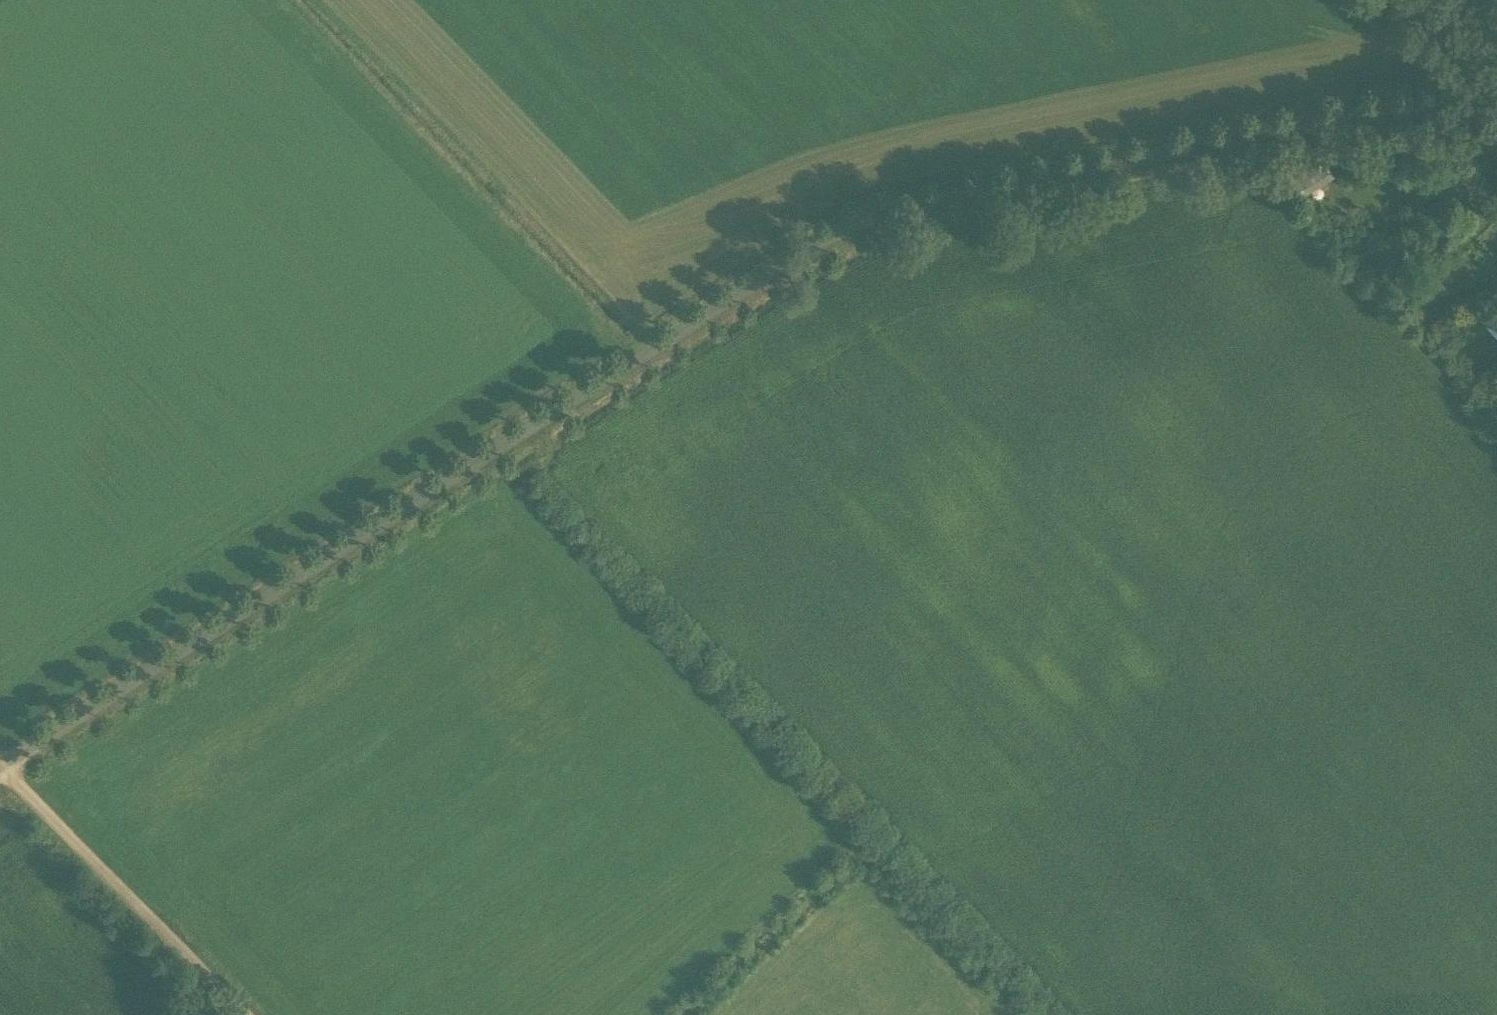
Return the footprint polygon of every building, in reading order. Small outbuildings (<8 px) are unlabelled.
[(1301,198),(1324,183),(1310,161),(1288,176),(1301,198)]
